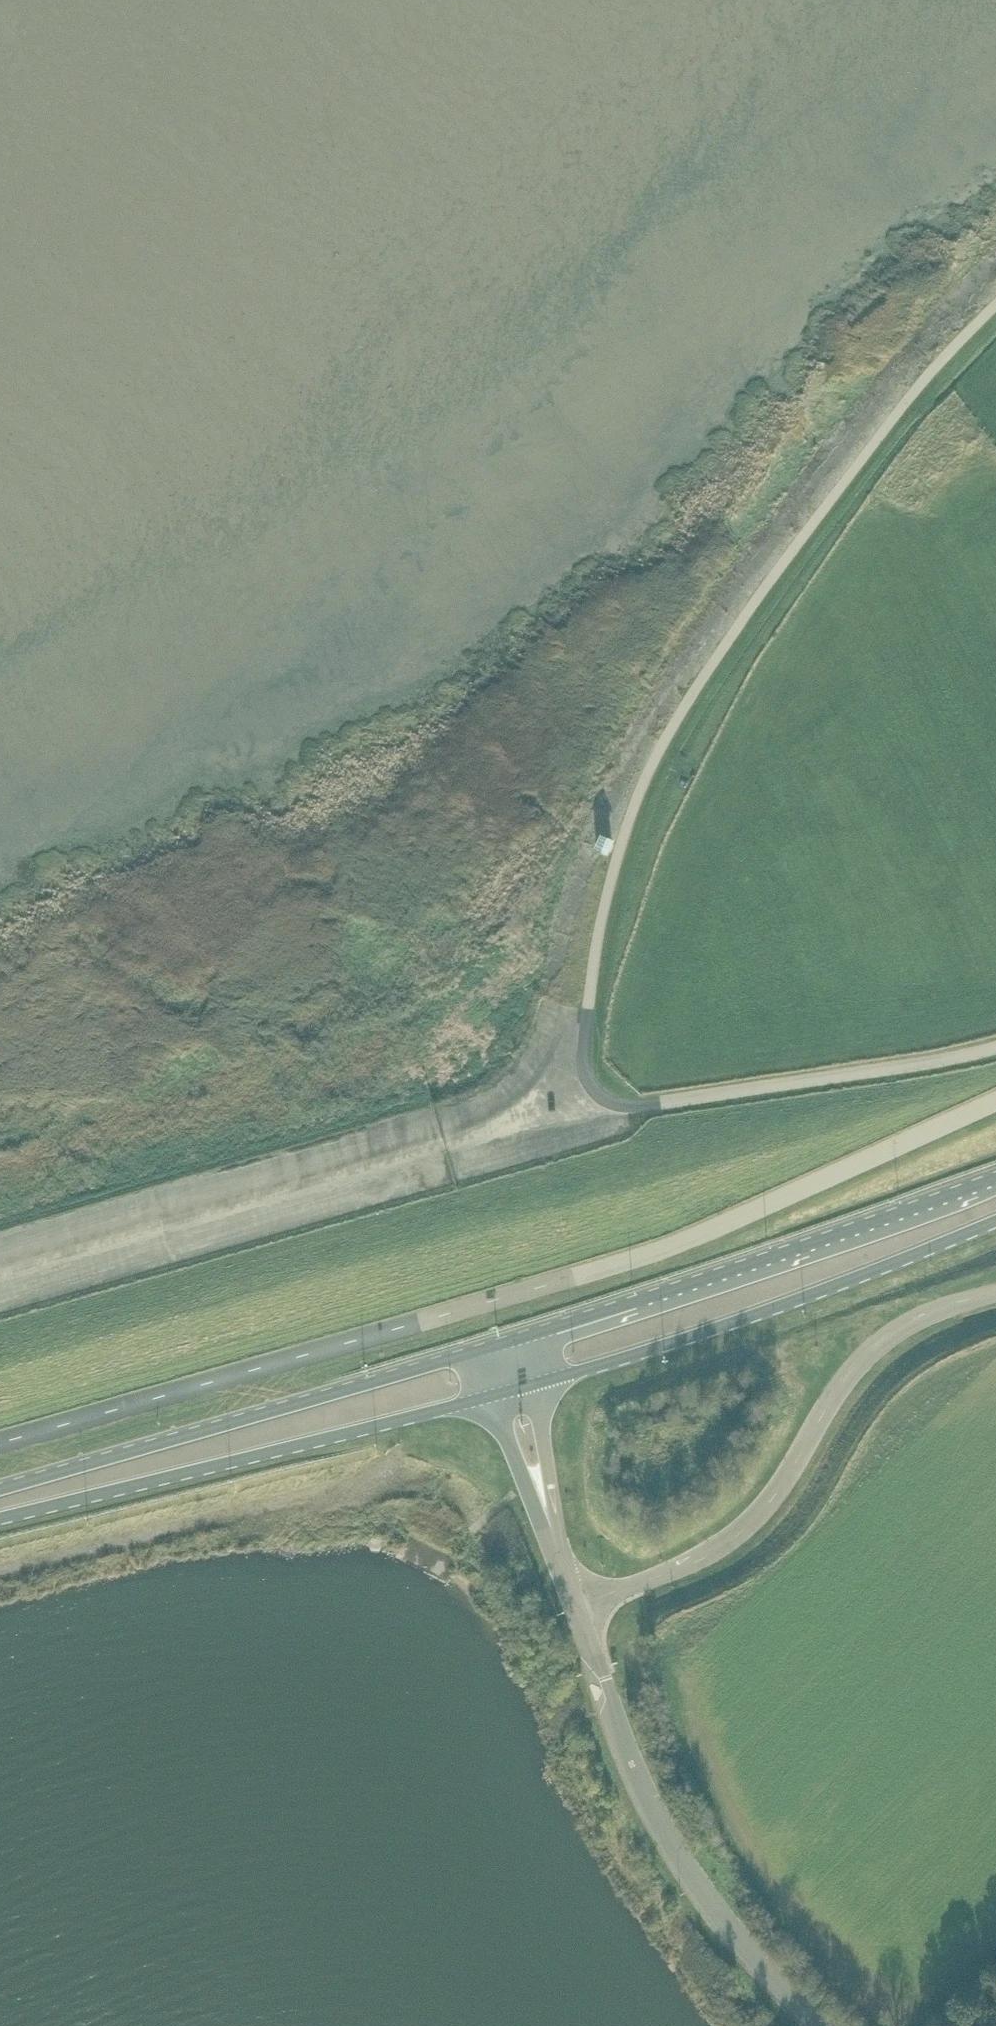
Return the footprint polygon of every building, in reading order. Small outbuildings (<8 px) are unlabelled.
[(614,839),(600,834),(594,849),(608,855),(614,839)]
